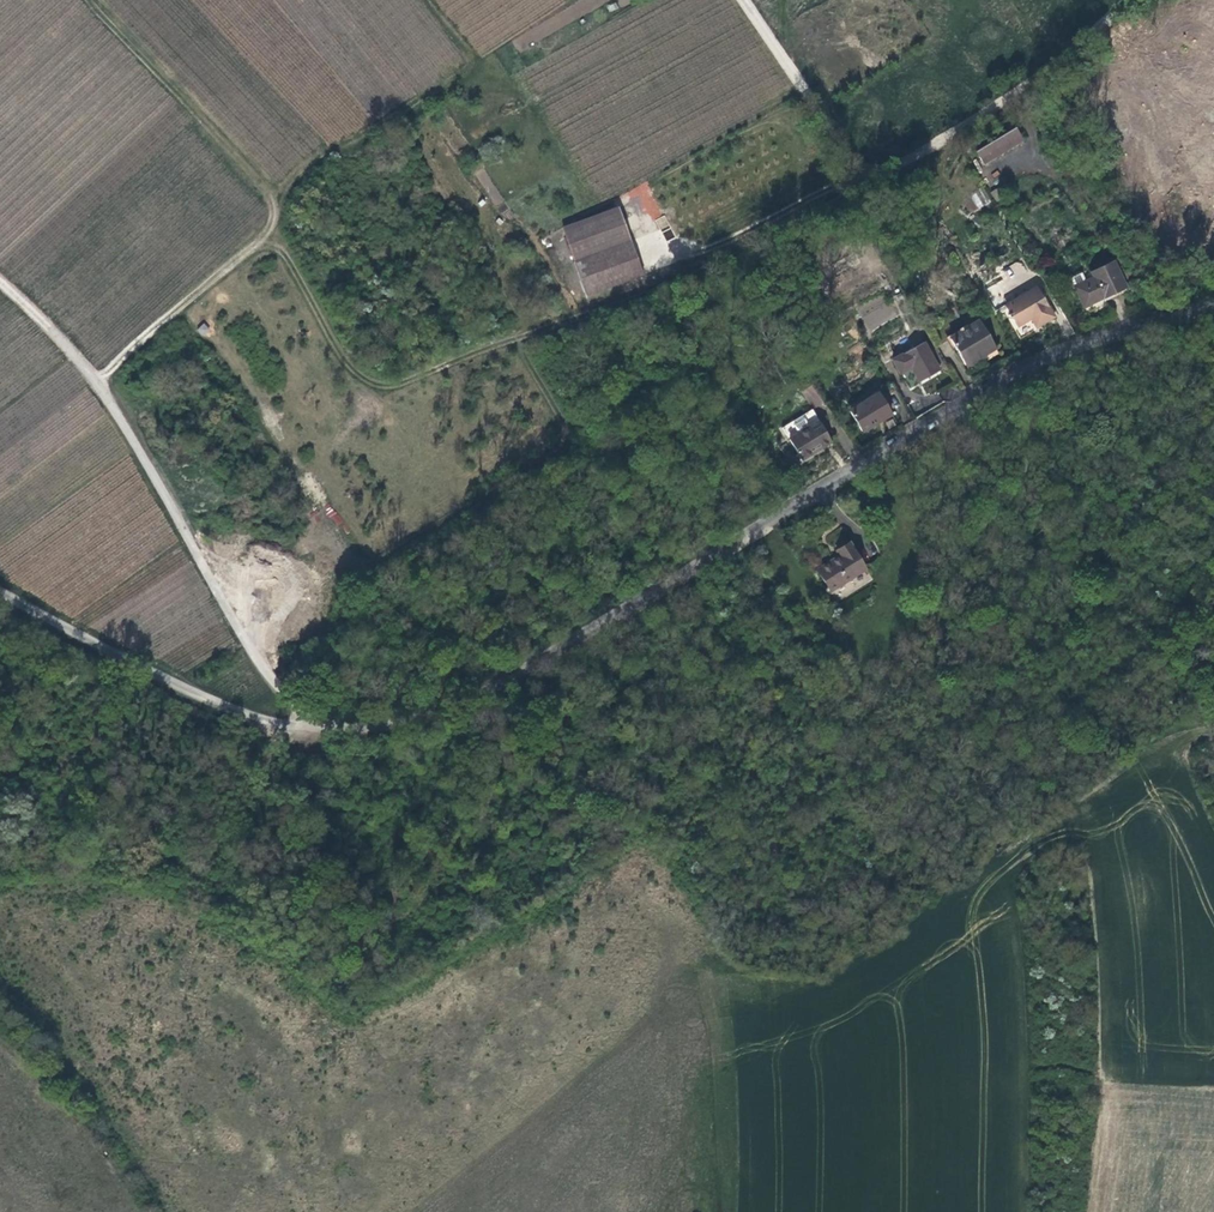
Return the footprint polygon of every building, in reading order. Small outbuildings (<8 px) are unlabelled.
[(977,152),(982,161),(1021,137),(1016,128),(977,152)] [(619,194),(624,206),(639,199),(648,221),(661,215),(647,182),(619,194)] [(969,196),(978,210),(991,201),(982,188),(969,196)] [(562,229),(571,252),(607,238),(611,249),(632,241),(619,208),(562,229)] [(660,230),(669,226),(664,215),(655,220),(660,230)] [(607,238),(571,252),(588,296),(645,274),(632,241),(611,249),(607,238)] [(1144,294),(1129,270),(1121,275),(1133,299),(1144,294)] [(1133,299),(1121,275),(1121,274),(1106,281),(1108,285),(1101,289),(1092,293),(1088,285),(1077,290),(1090,317),(1110,309),(1133,299)] [(1108,285),(1106,281),(1098,284),(1101,289),(1108,285)] [(1056,318),(1038,289),(1006,308),(1019,329),(1033,320),(1038,329),(1056,318)] [(867,331),(897,317),(887,295),(857,308),(867,331)] [(196,328),(202,336),(210,330),(205,323),(196,328)] [(994,346),(980,323),(949,340),(963,364),(976,357),(974,355),(981,351),(982,354),(983,353),(994,346)] [(935,365),(918,337),(889,355),(897,369),(908,363),(916,377),(935,365)] [(985,357),(983,353),(982,354),(981,351),(974,355),(976,357),(963,364),(966,368),(985,357)] [(820,387),(807,392),(812,408),(826,404),(820,387)] [(891,410),(879,390),(848,409),(861,429),(891,410)] [(832,441),(819,422),(789,441),(801,460),(832,441)] [(821,570),(832,590),(867,571),(852,542),(838,551),(841,557),(821,570)] [(830,592),(832,590),(821,570),(819,571),(830,592)]
